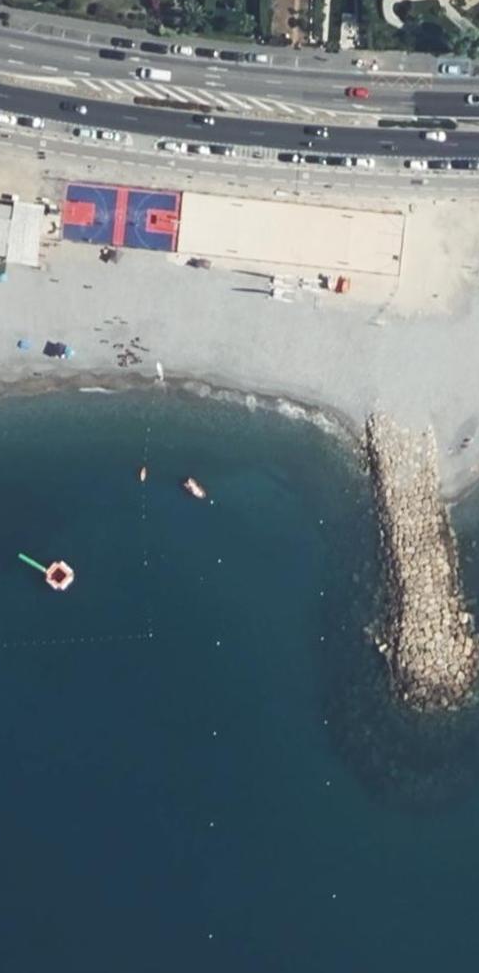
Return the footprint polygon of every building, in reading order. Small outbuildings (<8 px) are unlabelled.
[(0,204),(0,269),(51,276),(60,213),(0,204)]
